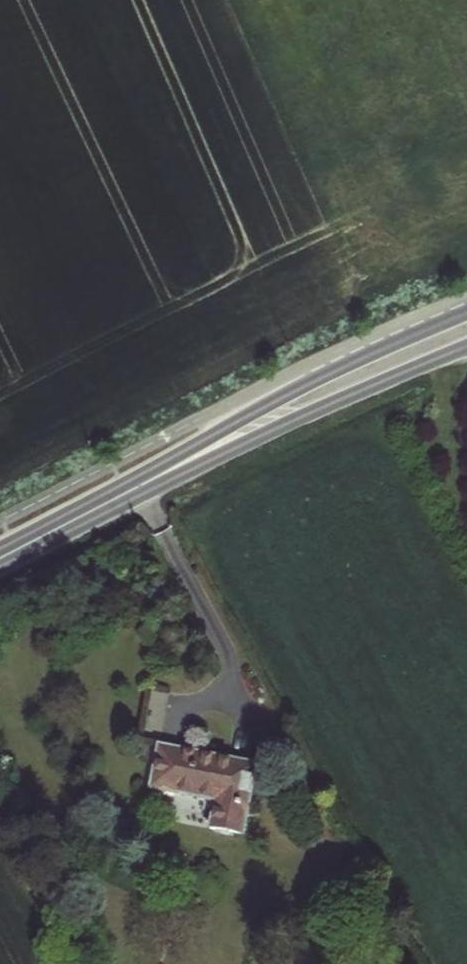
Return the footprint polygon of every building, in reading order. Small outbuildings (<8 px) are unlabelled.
[(240,833),(254,754),(156,739),(149,781),(213,792),(207,827),(240,833)]
